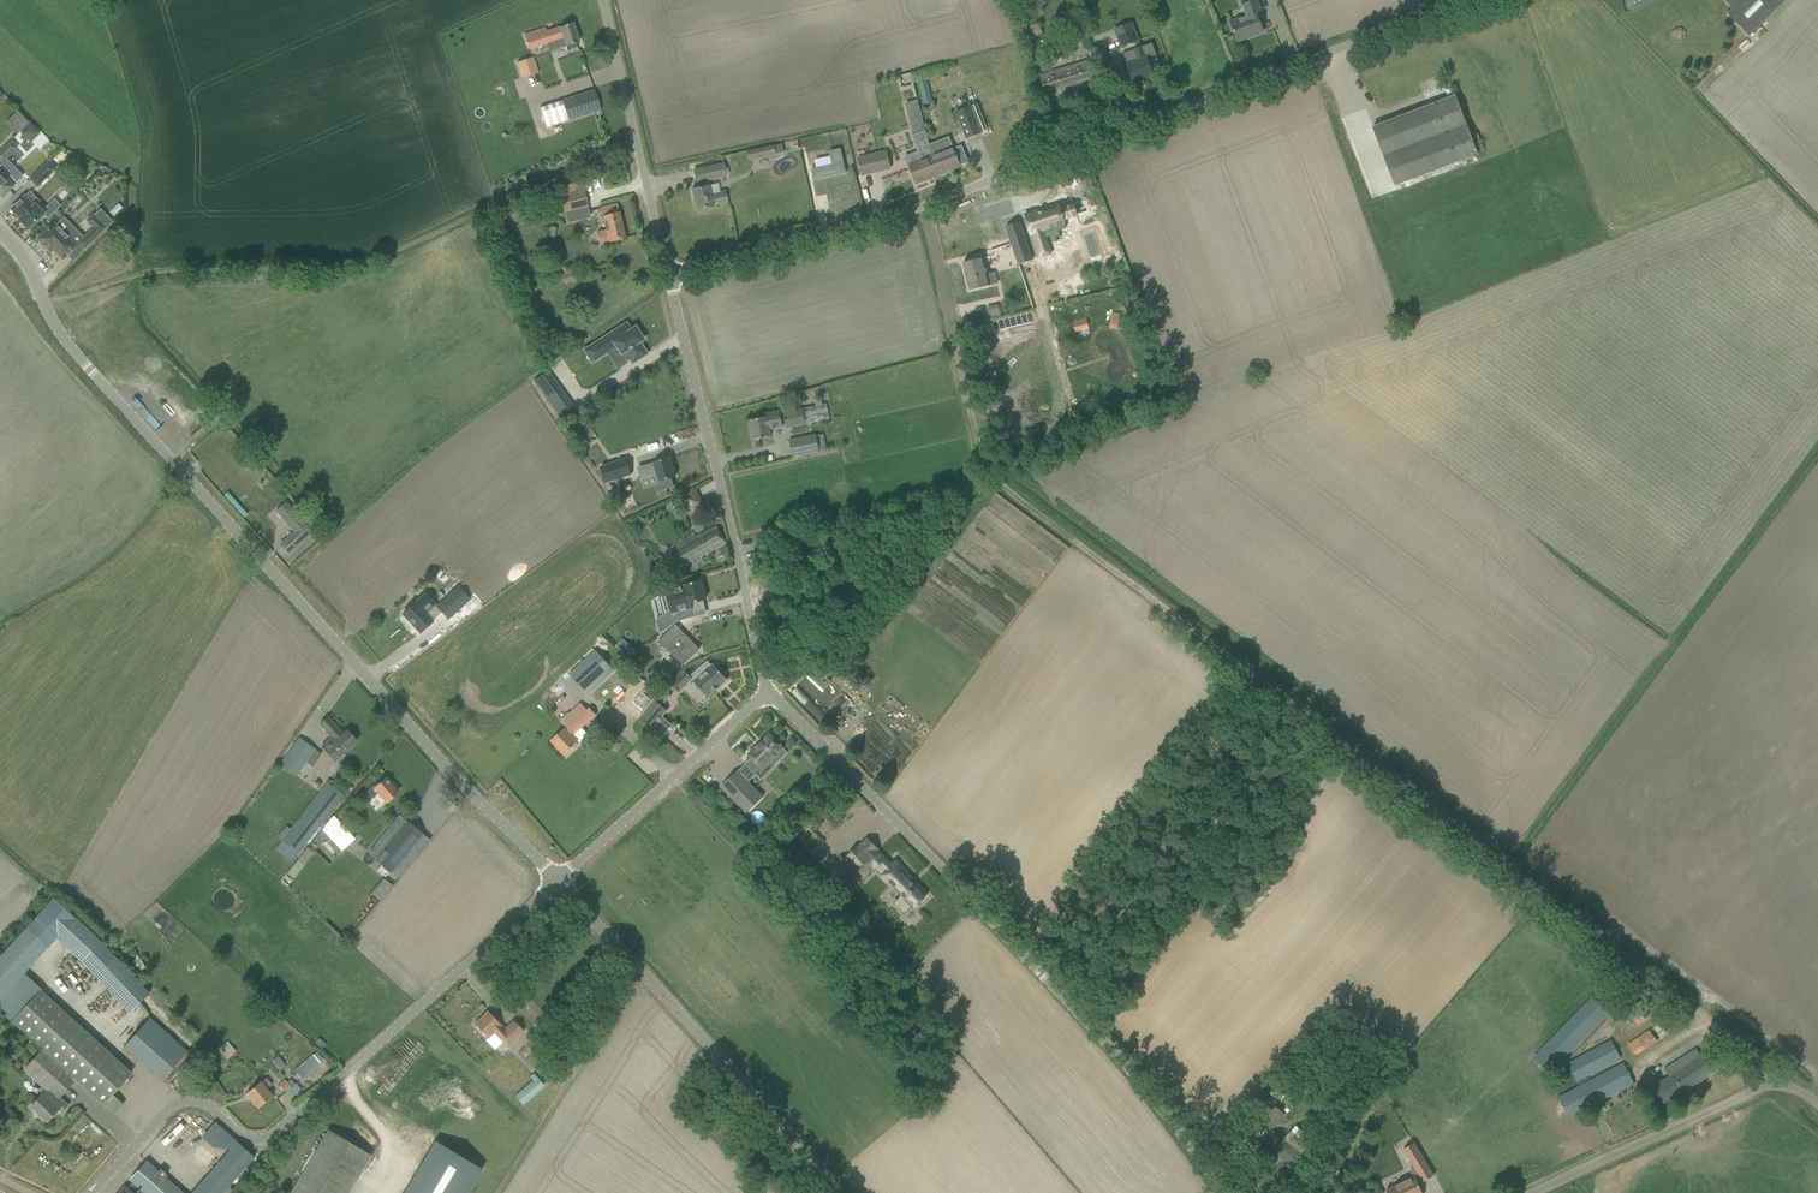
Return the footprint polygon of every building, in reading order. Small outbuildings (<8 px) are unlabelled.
[(1238,42),(1264,32),(1257,13),(1261,12),(1257,0),(1243,5),(1247,17),(1231,23),(1238,42)] [(1732,8),(1726,13),(1749,36),(1786,0),(1724,0),(1732,8)] [(525,36),(530,49),(563,38),(566,47),(579,42),(573,23),(547,32),(545,29),(525,36)] [(1028,28),(1034,38),(1043,34),(1038,23),(1028,28)] [(1113,30),(1120,48),(1138,41),(1131,23),(1113,30)] [(1067,31),(1075,58),(1093,53),(1085,26),(1067,31)] [(1124,54),(1133,81),(1153,74),(1143,47),(1124,54)] [(517,64),(522,79),(538,73),(533,58),(517,64)] [(1040,75),(1046,94),(1094,78),(1089,60),(1040,75)] [(589,65),(581,68),(584,74),(591,71),(589,65)] [(927,80),(918,82),(924,106),(933,104),(927,80)] [(1453,88),(1445,90),(1448,97),(1455,95),(1453,88)] [(562,101),(569,121),(601,110),(594,90),(593,91),(593,92),(564,102),(563,101),(562,101)] [(1373,127),(1396,186),(1478,154),(1477,153),(1484,150),(1478,133),(1471,136),(1455,95),(1432,104),(1373,127)] [(957,111),(967,139),(986,131),(976,104),(957,111)] [(5,123),(17,135),(29,123),(17,111),(5,123)] [(30,124),(20,134),(30,144),(40,134),(30,124)] [(918,151),(905,157),(908,163),(916,184),(935,177),(927,156),(933,154),(930,147),(926,131),(913,136),(912,136),(918,151)] [(927,156),(935,177),(961,166),(968,163),(961,145),(954,148),(950,139),(930,147),(933,154),(927,156)] [(2,164),(18,148),(11,140),(0,151),(0,162),(2,164)] [(746,152),(748,161),(776,155),(774,146),(746,152)] [(829,151),(832,164),(811,169),(814,180),(846,173),(841,149),(829,151)] [(858,158),(862,175),(890,168),(886,151),(858,158)] [(30,179),(38,187),(57,169),(49,161),(30,179)] [(694,170),(696,183),(726,176),(723,163),(694,170)] [(2,197),(17,182),(0,165),(0,195),(2,197)] [(565,213),(567,224),(590,218),(588,207),(583,190),(581,181),(558,187),(560,196),(565,213)] [(709,186),(692,190),(696,209),(712,206),(712,205),(728,202),(726,192),(720,194),(711,195),(709,186)] [(19,220),(28,229),(35,221),(37,223),(46,215),(36,205),(40,202),(30,192),(12,209),(21,219),(19,220)] [(118,204),(109,212),(114,217),(123,208),(118,204)] [(597,233),(600,245),(625,239),(617,205),(601,209),(603,216),(602,216),(605,231),(597,233)] [(1019,217),(1018,217),(1025,237),(1026,236),(1034,260),(1044,257),(1038,237),(1059,230),(1056,222),(1070,218),(1067,207),(1053,212),(1052,208),(1030,216),(1029,213),(1019,217)] [(1106,238),(1114,235),(1105,208),(1091,213),(1097,232),(1091,234),(1099,258),(1111,254),(1106,238)] [(53,249),(63,259),(71,251),(78,243),(85,250),(113,222),(100,209),(93,215),(86,221),(93,228),(83,238),(70,225),(62,233),(53,224),(38,239),(50,252),(53,249)] [(1003,237),(1011,262),(1025,257),(1016,232),(1003,237)] [(1036,262),(1044,294),(1076,286),(1068,255),(1036,262)] [(963,263),(969,290),(997,283),(995,273),(987,274),(984,258),(963,263)] [(554,263),(546,267),(552,280),(553,279),(554,281),(564,276),(563,274),(565,273),(559,260),(554,263)] [(1110,330),(1118,331),(1121,314),(1112,313),(1110,330)] [(1072,322),(1075,333),(1090,329),(1086,318),(1072,322)] [(626,323),(584,350),(591,363),(616,347),(621,354),(625,352),(632,363),(646,355),(638,343),(642,340),(634,328),(631,331),(626,323)] [(562,393),(549,403),(559,417),(573,407),(562,393)] [(164,404),(159,408),(181,431),(186,426),(164,404)] [(783,413),(786,428),(830,420),(827,404),(783,413)] [(750,420),(754,440),(771,436),(770,431),(783,428),(780,411),(766,414),(767,417),(750,420)] [(1067,424),(1070,431),(1089,423),(1086,416),(1067,424)] [(789,441),(793,457),(826,450),(823,435),(816,436),(816,435),(789,441)] [(654,463),(643,466),(647,477),(657,474),(660,484),(655,485),(655,486),(657,492),(674,487),(671,478),(676,476),(670,457),(654,463)] [(626,459),(601,467),(606,482),(631,474),(626,459)] [(687,506),(690,512),(703,505),(699,499),(695,491),(682,498),(687,506)] [(285,501),(275,511),(295,534),(281,546),(289,554),(313,533),(318,528),(296,504),(291,508),(285,501)] [(669,550),(679,569),(689,564),(688,563),(726,543),(716,526),(699,535),(699,534),(669,550)] [(653,560),(658,569),(667,564),(661,555),(653,560)] [(675,589),(668,591),(673,611),(693,607),(692,603),(694,603),(705,600),(701,581),(685,585),(675,587),(675,589)] [(470,600),(457,586),(436,606),(448,620),(470,600)] [(416,603),(403,614),(420,633),(433,621),(416,603)] [(674,613),(660,617),(662,626),(677,622),(675,613),(674,613)] [(659,641),(683,666),(700,649),(676,625),(659,641)] [(854,641),(850,646),(859,653),(863,648),(854,641)] [(630,646),(623,653),(627,657),(633,650),(630,646)] [(595,650),(569,675),(588,695),(614,670),(595,650)] [(832,656),(824,667),(834,674),(841,663),(832,656)] [(700,689),(708,697),(728,680),(713,664),(712,665),(708,661),(690,676),(686,671),(674,682),(681,690),(692,680),(694,682),(690,686),(696,693),(700,689)] [(644,712),(655,700),(658,696),(647,686),(633,702),(644,712)] [(639,718),(652,729),(664,715),(667,711),(655,700),(644,712),(639,718)] [(560,733),(551,741),(564,755),(572,748),(574,749),(579,745),(578,742),(579,741),(574,735),(597,714),(591,707),(587,710),(582,704),(562,722),(566,727),(560,733)] [(320,747),(334,762),(356,741),(346,731),(343,734),(328,717),(319,725),(331,737),(320,747)] [(788,753),(770,733),(748,754),(751,758),(745,764),(754,773),(768,759),(775,766),(788,753)] [(313,766),(322,752),(299,737),(281,764),(299,776),(308,762),(313,766)] [(610,739),(606,747),(616,752),(620,744),(610,739)] [(738,771),(721,787),(746,813),(763,797),(738,771)] [(378,793),(386,803),(398,792),(386,778),(379,784),(377,782),(362,796),(367,803),(378,793)] [(277,838),(298,855),(345,795),(328,782),(310,805),(306,808),(290,829),(286,826),(277,838)] [(343,810),(339,815),(344,819),(354,808),(352,806),(349,804),(343,810)] [(327,832),(343,850),(355,839),(339,821),(337,823),(332,818),(326,824),(330,829),(327,832)] [(421,834),(407,822),(377,860),(391,871),(421,834)] [(858,847),(848,856),(857,865),(855,867),(865,877),(874,868),(902,896),(894,903),(904,914),(912,906),(914,908),(928,895),(908,875),(909,874),(897,861),(890,867),(884,861),(886,859),(876,850),(878,849),(868,839),(859,848),(858,847)] [(0,957),(0,999),(24,973),(48,947),(57,938),(81,961),(128,1012),(149,993),(102,942),(96,947),(95,945),(99,940),(73,916),(66,910),(66,909),(53,898),(27,927),(0,957)] [(1703,984),(1711,991),(1721,978),(1713,972),(1703,984)] [(518,990),(506,1001),(511,1007),(524,996),(518,990)] [(31,1107),(46,1122),(58,1110),(61,1113),(68,1106),(59,1097),(75,1079),(115,1114),(123,1105),(112,1095),(132,1074),(40,991),(12,1022),(43,1050),(24,1070),(47,1091),(42,1096),(42,1095),(31,1107)] [(1534,1058),(1548,1072),(1606,1013),(1592,999),(1534,1058)] [(1629,1013),(1638,1026),(1659,1012),(1650,999),(1629,1013)] [(494,1033),(508,1047),(524,1031),(514,1021),(505,1029),(488,1011),(474,1025),(488,1039),(494,1033)] [(1628,1044),(1636,1055),(1683,1024),(1675,1012),(1628,1044)] [(149,1019),(125,1047),(153,1071),(162,1079),(187,1052),(178,1044),(149,1019)] [(1592,1033),(1601,1044),(1604,1042),(1605,1043),(1618,1032),(1608,1020),(1592,1033)] [(1567,1063),(1577,1081),(1620,1058),(1611,1040),(1567,1063)] [(219,1049),(229,1058),(237,1050),(227,1041),(219,1049)] [(29,1048),(29,1052),(32,1055),(36,1055),(39,1052),(39,1048),(36,1045),(32,1045),(29,1048)] [(1649,1090),(1660,1107),(1724,1066),(1713,1048),(1701,1056),(1696,1049),(1664,1069),(1669,1076),(1649,1090)] [(295,1072),(302,1079),(320,1063),(323,1060),(317,1053),(295,1072)] [(1559,1099),(1568,1117),(1634,1083),(1624,1064),(1559,1099)] [(515,1096),(522,1104),(544,1086),(534,1074),(531,1077),(533,1081),(515,1096)] [(246,1094),(257,1108),(272,1096),(267,1089),(272,1085),(266,1078),(262,1082),(261,1081),(246,1094)] [(285,1092),(291,1099),(302,1089),(297,1083),(295,1084),(291,1080),(287,1083),(285,1080),(279,1085),(285,1092)] [(1271,1093),(1276,1098),(1284,1089),(1279,1084),(1271,1093)] [(1257,1118),(1272,1130),(1285,1115),(1276,1107),(1272,1111),(1267,1106),(1257,1118)] [(200,1129),(213,1141),(223,1130),(215,1123),(214,1124),(209,1119),(200,1129)] [(371,1155),(329,1130),(291,1192),(348,1192),(371,1155)] [(1282,1160),(1290,1167),(1310,1142),(1304,1137),(1302,1140),(1291,1132),(1276,1150),(1284,1157),(1282,1160)] [(254,1157),(237,1142),(192,1192),(222,1192),(254,1157)] [(481,1170),(435,1143),(405,1192),(467,1192),(481,1170)] [(1385,1190),(1387,1192),(1422,1192),(1417,1183),(1422,1181),(1424,1184),(1434,1178),(1415,1145),(1404,1151),(1414,1167),(1410,1169),(1413,1177),(1385,1190)] [(165,1177),(167,1175),(160,1169),(158,1172),(147,1161),(130,1180),(132,1182),(127,1189),(125,1187),(120,1192),(183,1192),(165,1177)]
